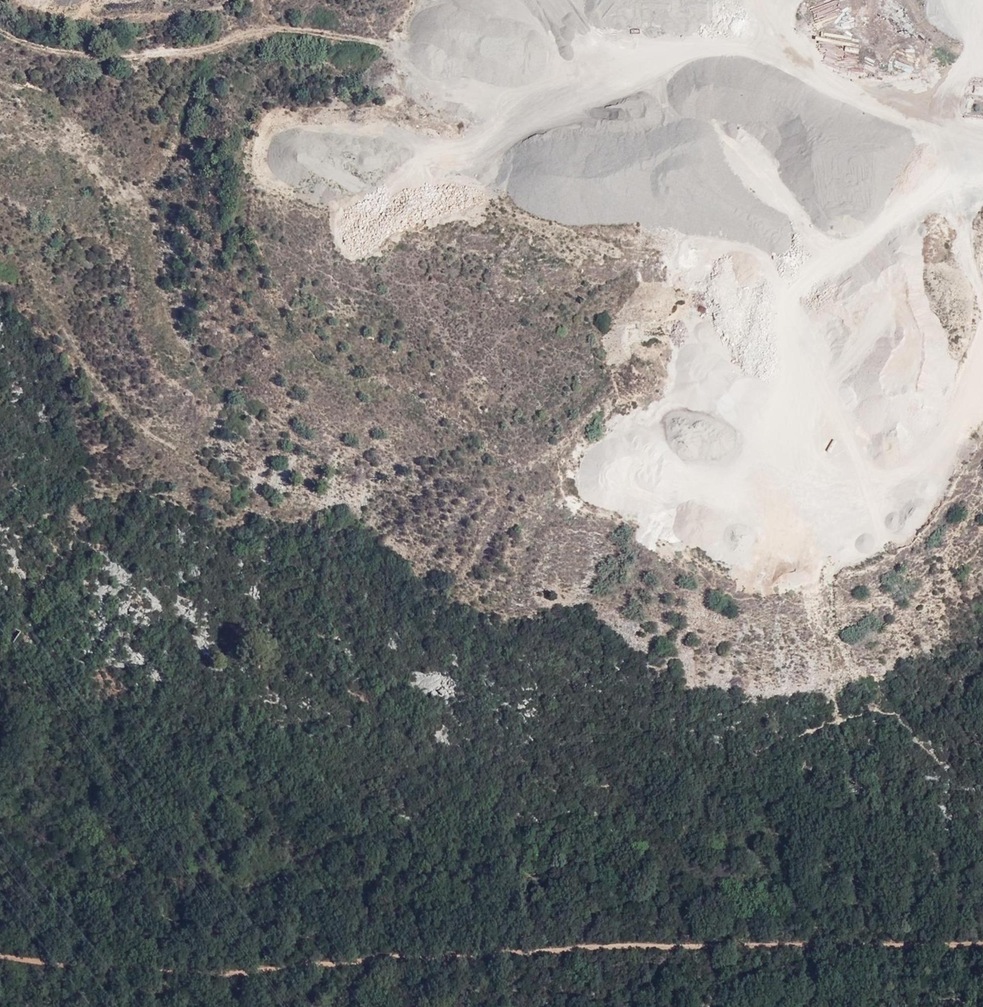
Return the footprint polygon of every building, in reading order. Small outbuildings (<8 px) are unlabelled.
[(976,0),(969,0),(966,17),(972,19),(976,0)] [(811,10),(817,23),(836,14),(830,1),(811,10)] [(792,509),(786,512),(791,524),(798,521),(792,509)]
